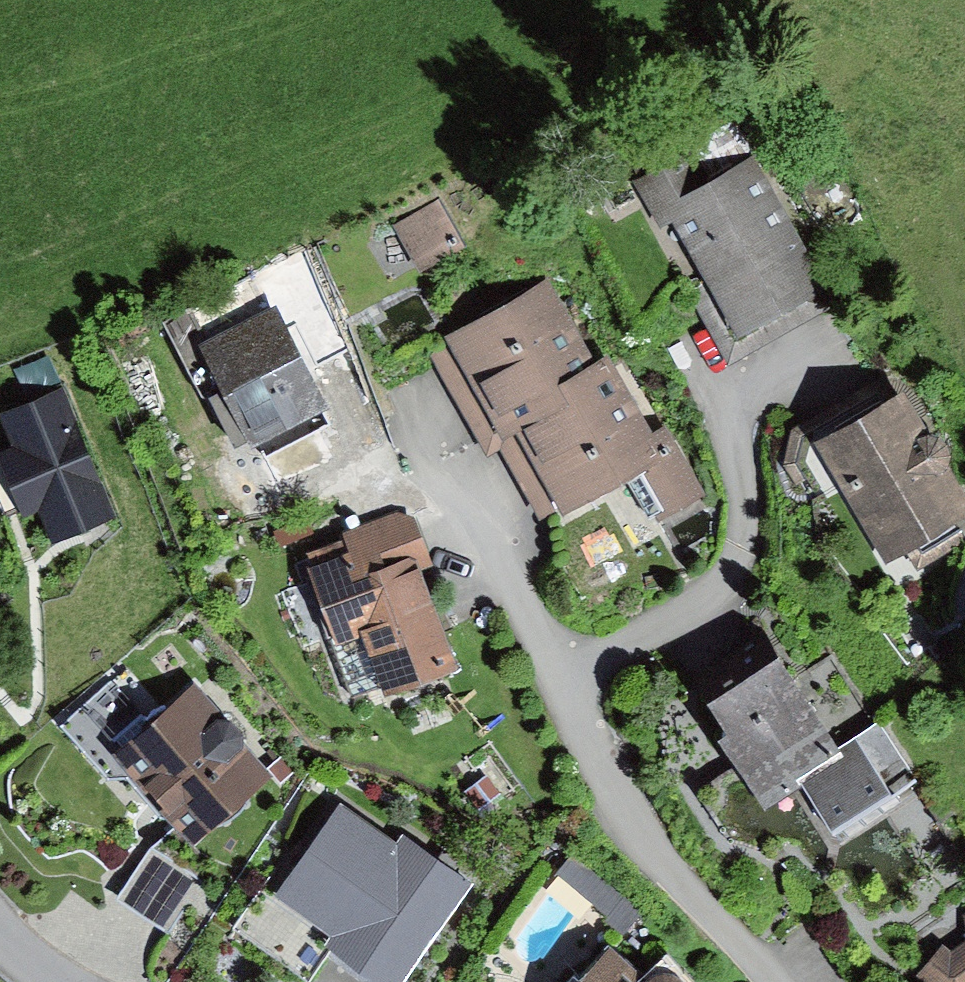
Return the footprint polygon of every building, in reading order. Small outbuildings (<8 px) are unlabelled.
[(692,151),(635,182),(659,227),(675,218),(706,273),(739,333),(827,284),(755,155),(708,180),(692,151)] [(438,201),(392,225),(418,273),(463,248),(438,201)] [(739,333),(706,273),(684,285),(728,366),(839,305),(827,284),(739,333)] [(551,279),(446,335),(500,436),(516,428),(604,378),(551,279)] [(277,307),(198,347),(221,392),(209,398),(235,449),(247,443),(249,447),(328,407),(277,307)] [(500,436),(446,335),(426,345),(486,454),(499,447),(542,525),(563,511),(516,428),(500,436)] [(604,378),(516,428),(563,511),(609,487),(634,472),(660,518),(706,492),(669,425),(653,434),(617,371),(604,378)] [(816,444),(902,392),(892,375),(793,430),(783,464),(796,486),(813,477),(805,463),(816,444)] [(0,412),(0,414),(13,446),(0,451),(0,458),(25,517),(40,511),(53,542),(118,515),(63,386),(0,412)] [(816,444),(805,463),(813,477),(830,466),(888,561),(907,550),(919,569),(964,541),(964,495),(947,466),(951,457),(948,445),(938,437),(929,437),(902,392),(816,444)] [(345,540),(308,553),(340,640),(365,631),(388,694),(457,668),(421,570),(434,566),(415,516),(398,511),(342,532),(345,540)] [(309,519),(274,530),(279,545),(314,534),(309,519)] [(781,657),(709,704),(728,734),(717,741),(743,780),(765,814),(794,795),(802,790),(830,833),(913,779),(875,722),(839,745),(781,657)] [(108,744),(140,716),(111,683),(63,725),(106,775),(122,761),(108,744)] [(140,716),(108,744),(122,761),(177,825),(193,844),(212,828),(273,776),(243,741),(245,730),(232,715),(222,715),(197,687),(150,727),(140,716)] [(485,776),(464,792),(478,810),(499,794),(485,776)] [(340,803),(276,895),(340,940),(332,951),(376,981),(407,981),(476,884),(404,834),(398,843),(340,803)] [(151,847),(117,897),(168,935),(227,839),(212,828),(193,844),(177,825),(151,847)] [(646,907),(576,852),(557,876),(610,917),(604,924),(621,938),(646,907)] [(915,976),(924,981),(964,981),(964,940),(951,951),(941,945),(915,976)] [(610,947),(579,981),(684,981),(683,981),(680,977),(676,975),(670,973),(664,972),(658,972),(651,976),(646,980),(610,947)]
